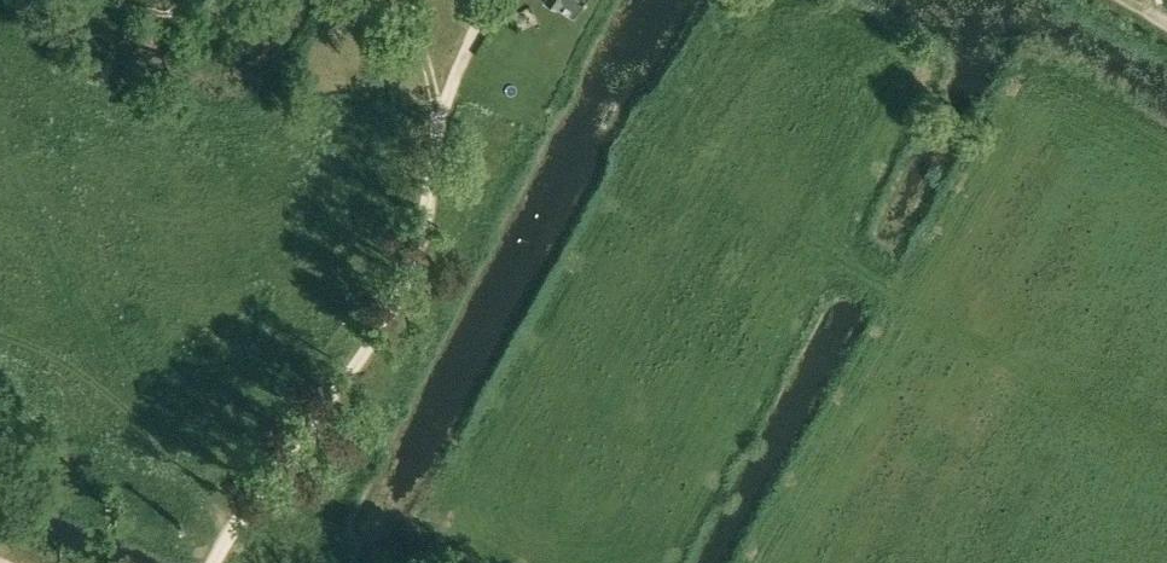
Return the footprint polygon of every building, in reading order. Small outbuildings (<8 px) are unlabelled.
[(574,15),(584,0),(551,0),(574,15)]
